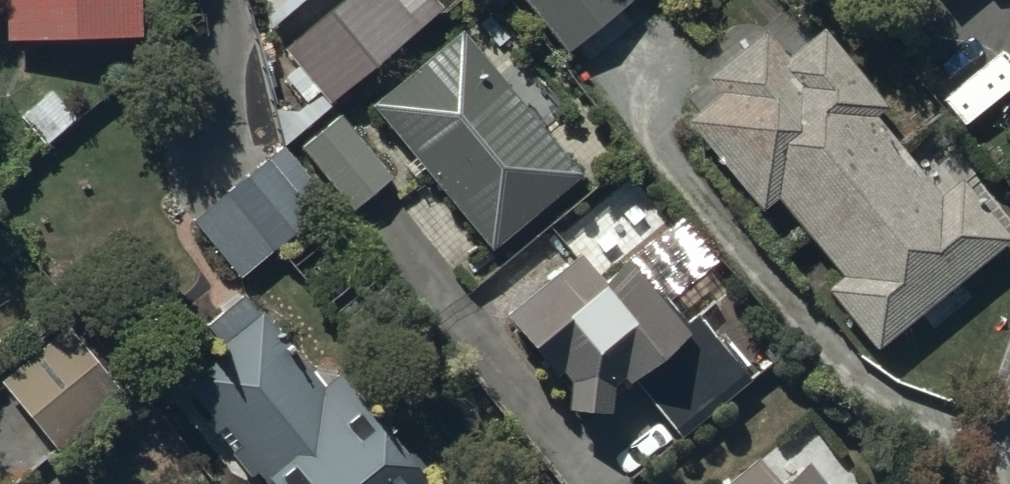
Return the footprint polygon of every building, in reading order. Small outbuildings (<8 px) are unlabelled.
[(9,26),(143,22),(142,0),(8,0),(9,26)] [(271,19),(294,0),(267,0),(271,19)] [(287,37),(301,54),(287,66),(309,93),(322,82),(330,91),(440,0),(332,0),(287,37)] [(570,40),(615,0),(535,0),(570,40)] [(689,101),(766,197),(779,187),(840,262),(829,271),(881,336),(1009,233),(1009,203),(975,159),(945,183),(880,102),(892,93),(831,16),(793,47),(769,17),(712,63),(722,74),(689,101)] [(583,162),(464,17),(374,91),(417,143),(405,152),(417,167),(430,157),(494,235),(583,162)] [(395,165),(341,103),(301,138),(354,200),(395,165)] [(286,134),(194,209),(242,269),(334,195),(286,134)] [(587,233),(510,295),(561,356),(567,352),(573,360),(571,390),(596,385),(613,394),(613,366),(628,360),(681,426),(752,369),(696,300),(685,308),(626,235),(604,254),(587,233)] [(181,366),(212,405),(206,410),(251,466),(257,461),(264,469),(272,462),(289,483),(424,483),(442,469),(349,353),(326,371),(266,297),(261,302),(246,284),(208,315),(223,333),(181,366)] [(71,312),(1,370),(61,441),(130,383),(71,312)] [(802,439),(783,457),(762,433),(706,483),(843,483),(802,439)]
